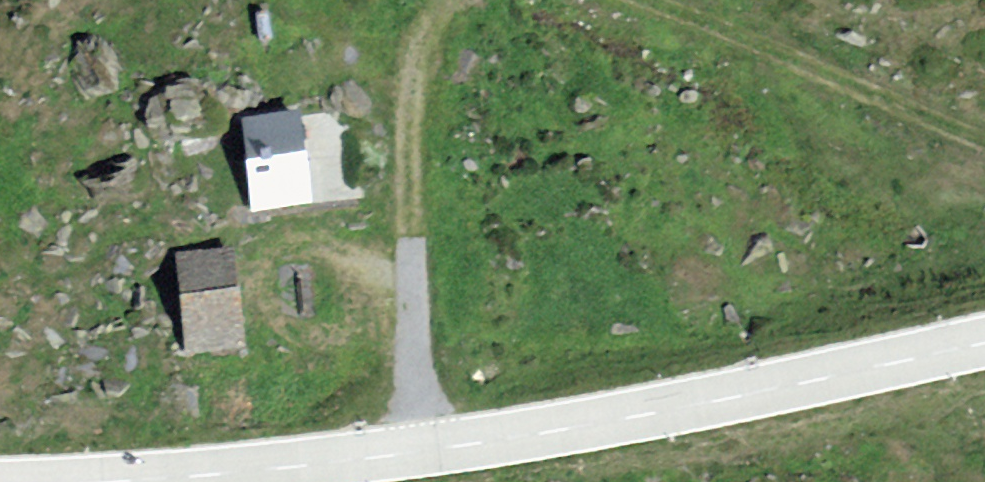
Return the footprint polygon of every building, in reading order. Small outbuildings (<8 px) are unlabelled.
[(313,203),(301,110),(240,118),(252,211),(313,203)] [(244,351),(232,245),(175,252),(187,358),(244,351)]
